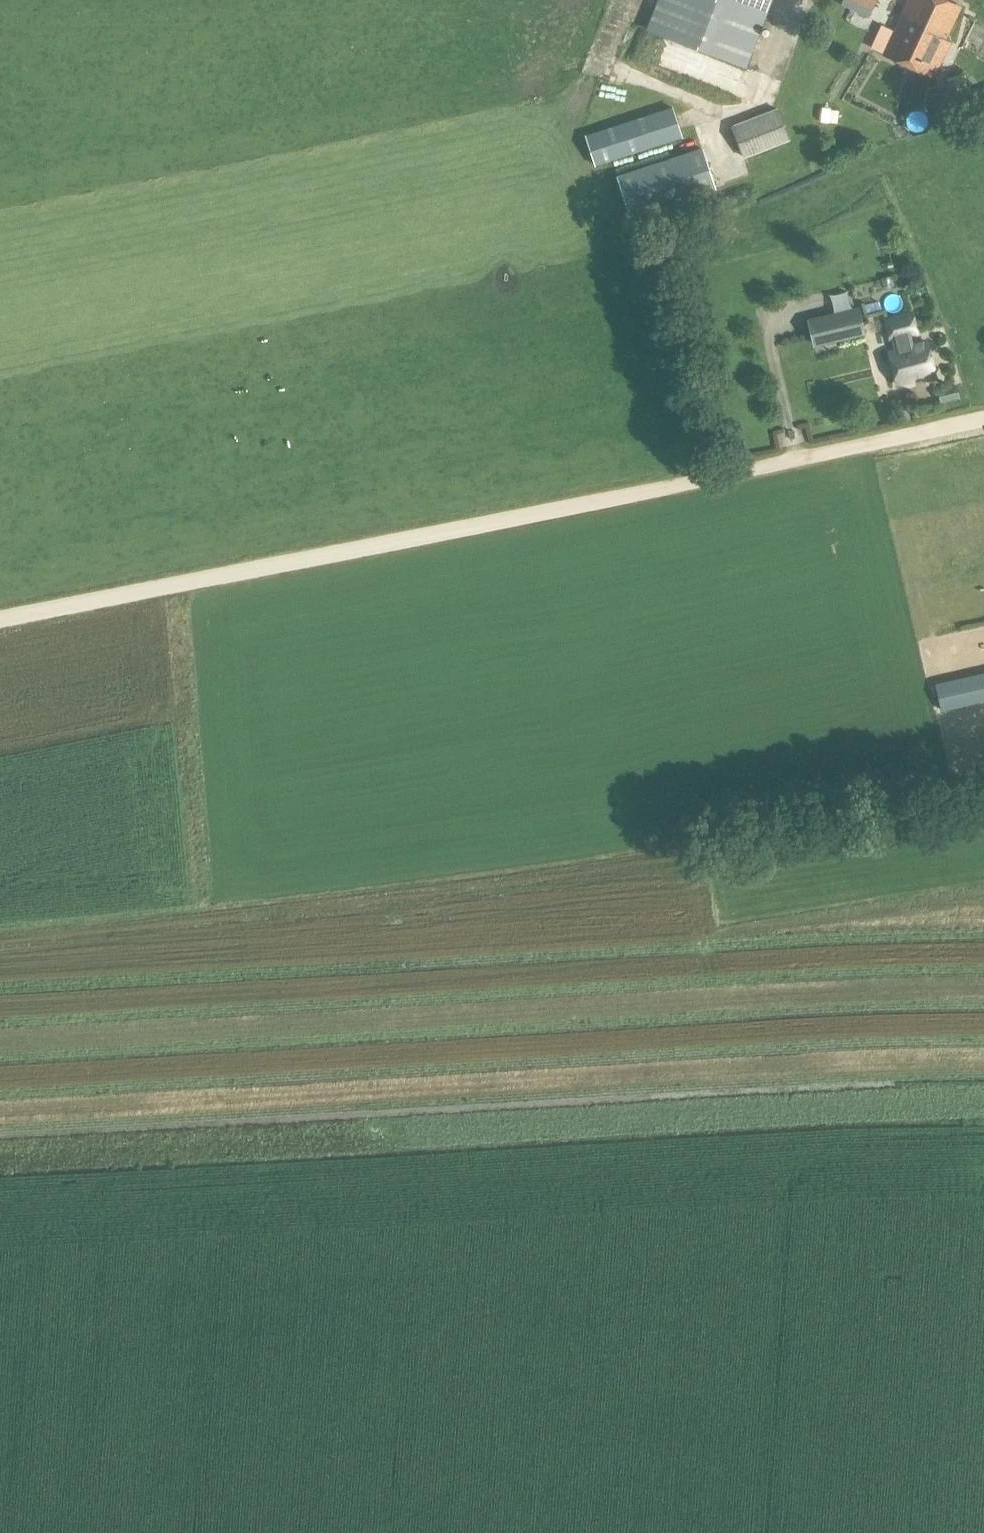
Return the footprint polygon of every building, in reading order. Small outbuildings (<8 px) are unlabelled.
[(647,29),(747,68),(773,0),(657,0),(647,29)] [(842,5),(869,17),(877,0),(844,0),(842,5)] [(946,39),(961,7),(946,0),(910,0),(885,55),(934,77),(950,42),(946,39)] [(930,94),(932,120),(953,119),(951,93),(930,94)] [(672,107),(586,135),(596,165),(682,137),(672,107)] [(732,126),(744,157),(790,140),(777,108),(732,126)] [(701,145),(617,173),(630,213),(714,185),(701,145)] [(814,346),(866,333),(859,306),(807,319),(814,346)] [(892,340),(894,351),(889,352),(898,384),(935,374),(927,342),(923,343),(923,340),(913,343),(911,336),(919,334),(914,310),(883,317),(889,341),(892,340)] [(941,387),(945,400),(962,395),(958,383),(941,387)] [(937,684),(944,710),(983,701),(983,673),(937,684)]
